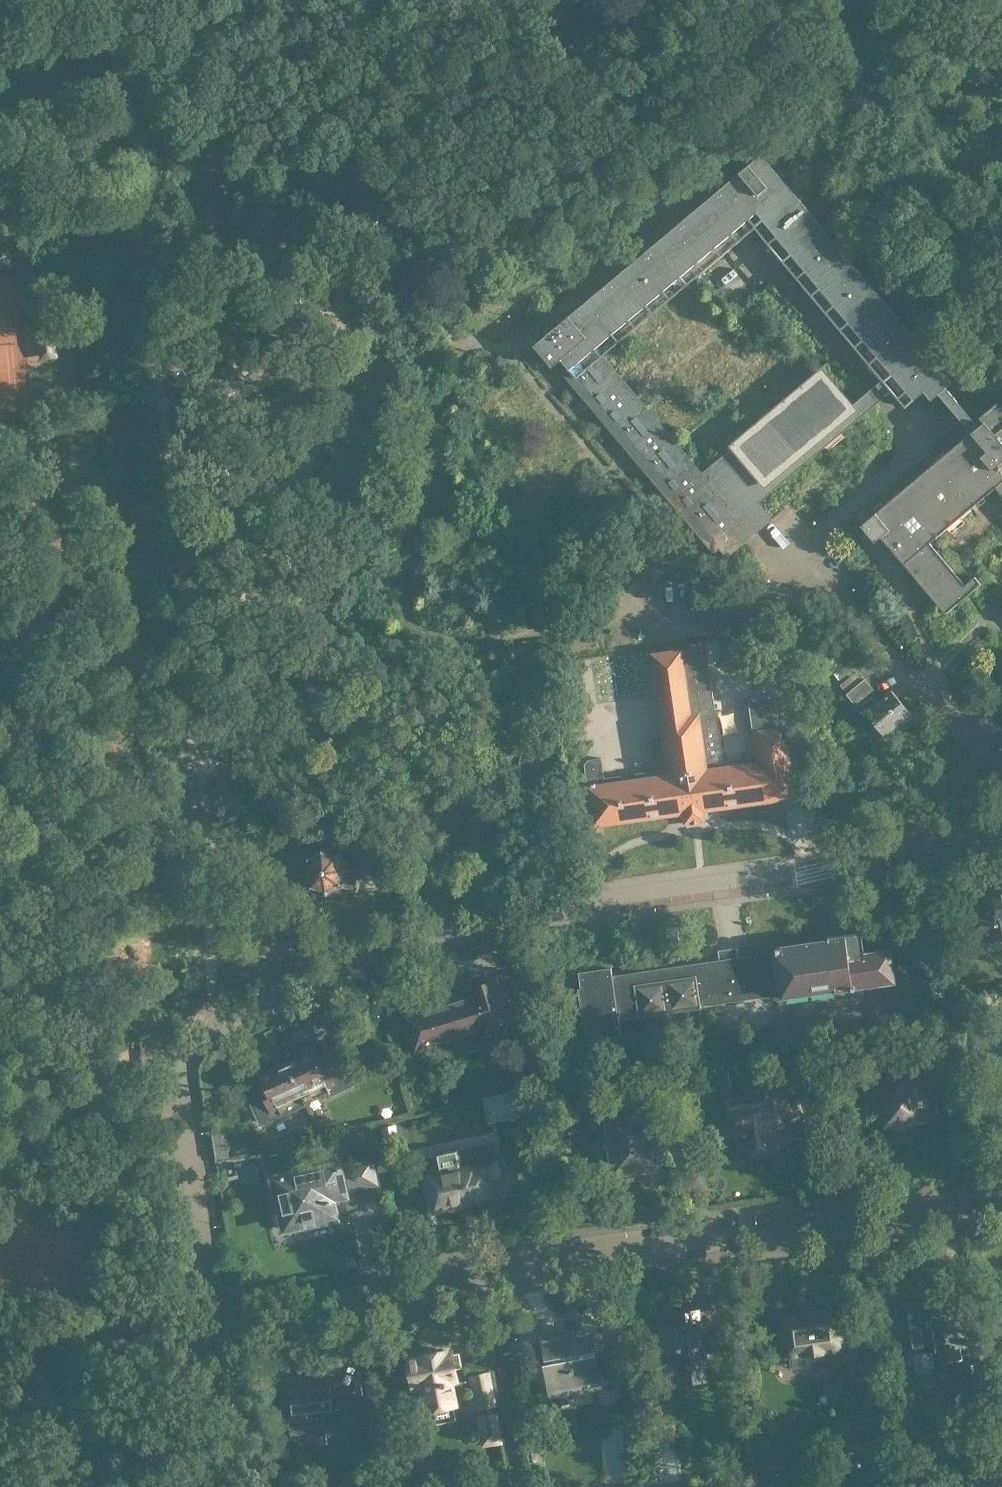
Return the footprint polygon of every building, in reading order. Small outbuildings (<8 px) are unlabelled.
[(753,505),(890,392),(903,407),(923,391),(931,400),(939,393),(947,387),(952,383),(764,156),(741,174),(744,178),(727,192),(724,188),(707,203),(710,207),(693,220),(690,217),(672,232),(675,235),(659,249),(656,245),(638,260),(641,264),(624,277),(621,274),(604,289),(607,292),(590,306),(587,302),(569,317),(572,321),(556,335),(553,331),(535,346),(553,367),(554,366),(553,366),(561,359),(562,360),(563,359),(563,358),(564,358),(571,366),(568,368),(576,377),(571,381),(569,382),(584,400),(586,399),(585,398),(590,394),(597,403),(592,407),(592,406),(591,407),(606,425),(607,424),(612,420),(619,428),(614,432),(613,432),(612,433),(627,451),(628,450),(633,446),(647,462),(641,468),(656,486),(657,485),(657,484),(662,480),(669,489),(664,493),(663,492),(662,493),(677,512),(678,511),(678,510),(683,506),(690,515),(685,519),(685,518),(684,519),(699,537),(700,536),(705,532),(711,540),(707,544),(706,544),(705,545),(713,555),(719,550),(727,559),(744,545),(735,534),(760,513),(753,505)] [(939,393),(972,432),(885,506),(881,502),(874,508),(877,512),(862,525),(876,541),(882,536),(946,613),(982,583),(976,575),(966,584),(931,542),(997,487),(1001,493),(1001,440),(1001,403),(999,400),(980,417),(984,422),(979,426),(947,387),(939,393)] [(584,764),(593,826),(683,813),(685,824),(705,821),(703,810),(796,798),(786,726),(778,727),(774,697),(750,700),(758,756),(742,758),(743,765),(729,767),(729,760),(724,761),(717,712),(715,713),(708,663),(701,664),(698,649),(682,652),(682,650),(652,654),(664,742),(651,744),(654,771),(637,773),(638,779),(622,781),(621,776),(604,778),(601,758),(589,760),(584,764)] [(910,713),(890,689),(877,701),(876,699),(875,700),(868,692),(872,689),(862,676),(844,692),(854,704),(857,701),(865,711),(863,713),(882,736),(910,713)] [(340,853),(333,851),(322,847),(304,856),(297,854),(292,871),(300,873),(308,890),(326,895),(343,887),(357,892),(363,874),(347,869),(340,853)] [(991,891),(994,903),(974,908),(982,942),(1001,938),(1001,888),(991,891)] [(613,976),(612,967),(579,972),(589,1039),(622,1034),(619,1018),(639,1015),(640,1017),(702,1008),(701,1005),(782,993),(782,997),(835,989),(835,992),(855,989),(855,987),(894,982),(889,950),(864,954),(861,931),(827,936),(828,940),(775,948),(776,952),(739,958),(737,948),(719,950),(720,960),(613,976)] [(438,1046),(442,1060),(494,1045),(508,1041),(505,1031),(497,1005),(511,1001),(508,990),(502,991),(498,980),(425,1002),(426,1006),(402,1014),(414,1053),(438,1046)] [(943,1026),(934,1037),(945,1046),(954,1034),(943,1026)] [(288,1063),(307,1105),(331,1094),(332,1098),(356,1087),(348,1069),(344,1071),(335,1051),(317,1059),(314,1051),(288,1063)] [(307,1105),(288,1063),(261,1075),(264,1080),(259,1082),(257,1077),(244,1083),(262,1123),(305,1103),(306,1105),(307,1105)] [(935,1119),(932,1097),(930,1080),(921,1081),(919,1071),(878,1077),(881,1098),(877,1098),(880,1121),(884,1120),(885,1126),(897,1125),(898,1129),(915,1126),(914,1122),(935,1119)] [(733,1114),(735,1132),(731,1132),(735,1156),(750,1154),(750,1156),(773,1152),(771,1138),(802,1133),(802,1131),(809,1130),(803,1096),(792,1097),(791,1088),(766,1092),(768,1102),(729,1108),(730,1114),(733,1114)] [(519,1092),(490,1099),(495,1119),(524,1112),(519,1092)] [(614,1173),(620,1172),(621,1179),(639,1177),(638,1170),(660,1168),(653,1113),(630,1116),(624,1123),(626,1135),(610,1137),(609,1135),(607,1135),(604,1135),(602,1136),(599,1140),(598,1146),(599,1151),(601,1154),(605,1156),(612,1155),(614,1173)] [(400,1148),(396,1126),(383,1129),(388,1151),(400,1148)] [(230,1138),(215,1141),(218,1156),(233,1153),(230,1138)] [(350,1191),(359,1189),(353,1163),(344,1165),(342,1158),(268,1175),(281,1235),(343,1221),(338,1202),(352,1198),(350,1191)] [(489,1184),(484,1162),(473,1164),(474,1165),(428,1175),(435,1210),(481,1200),(478,1186),(489,1184)] [(966,1317),(947,1320),(946,1312),(940,1313),(938,1299),(900,1304),(902,1319),(907,1318),(914,1370),(921,1375),(929,1374),(935,1368),(932,1350),(970,1345),(966,1317)] [(717,1336),(715,1325),(708,1326),(708,1324),(709,1324),(707,1309),(680,1313),(682,1326),(660,1329),(663,1345),(654,1346),(656,1359),(665,1358),(665,1360),(679,1358),(682,1384),(714,1379),(712,1365),(730,1362),(726,1335),(717,1336)] [(836,1311),(834,1309),(826,1310),(825,1313),(781,1319),(786,1356),(805,1353),(807,1366),(841,1361),(839,1349),(844,1348),(839,1311),(836,1311)] [(543,1339),(550,1390),(597,1384),(591,1333),(543,1339)] [(410,1355),(411,1359),(408,1360),(411,1376),(409,1377),(411,1390),(417,1389),(417,1387),(420,1386),(425,1411),(453,1405),(450,1387),(455,1386),(453,1370),(460,1368),(457,1354),(450,1356),(449,1352),(423,1357),(422,1353),(410,1355)] [(479,1416),(483,1445),(501,1443),(497,1413),(493,1414),(486,1375),(470,1378),(476,1409),(479,1408),(480,1416),(479,1416)] [(362,1389),(331,1393),(329,1379),(290,1384),(293,1412),(288,1412),(292,1438),(327,1433),(325,1419),(365,1414),(362,1389)]
